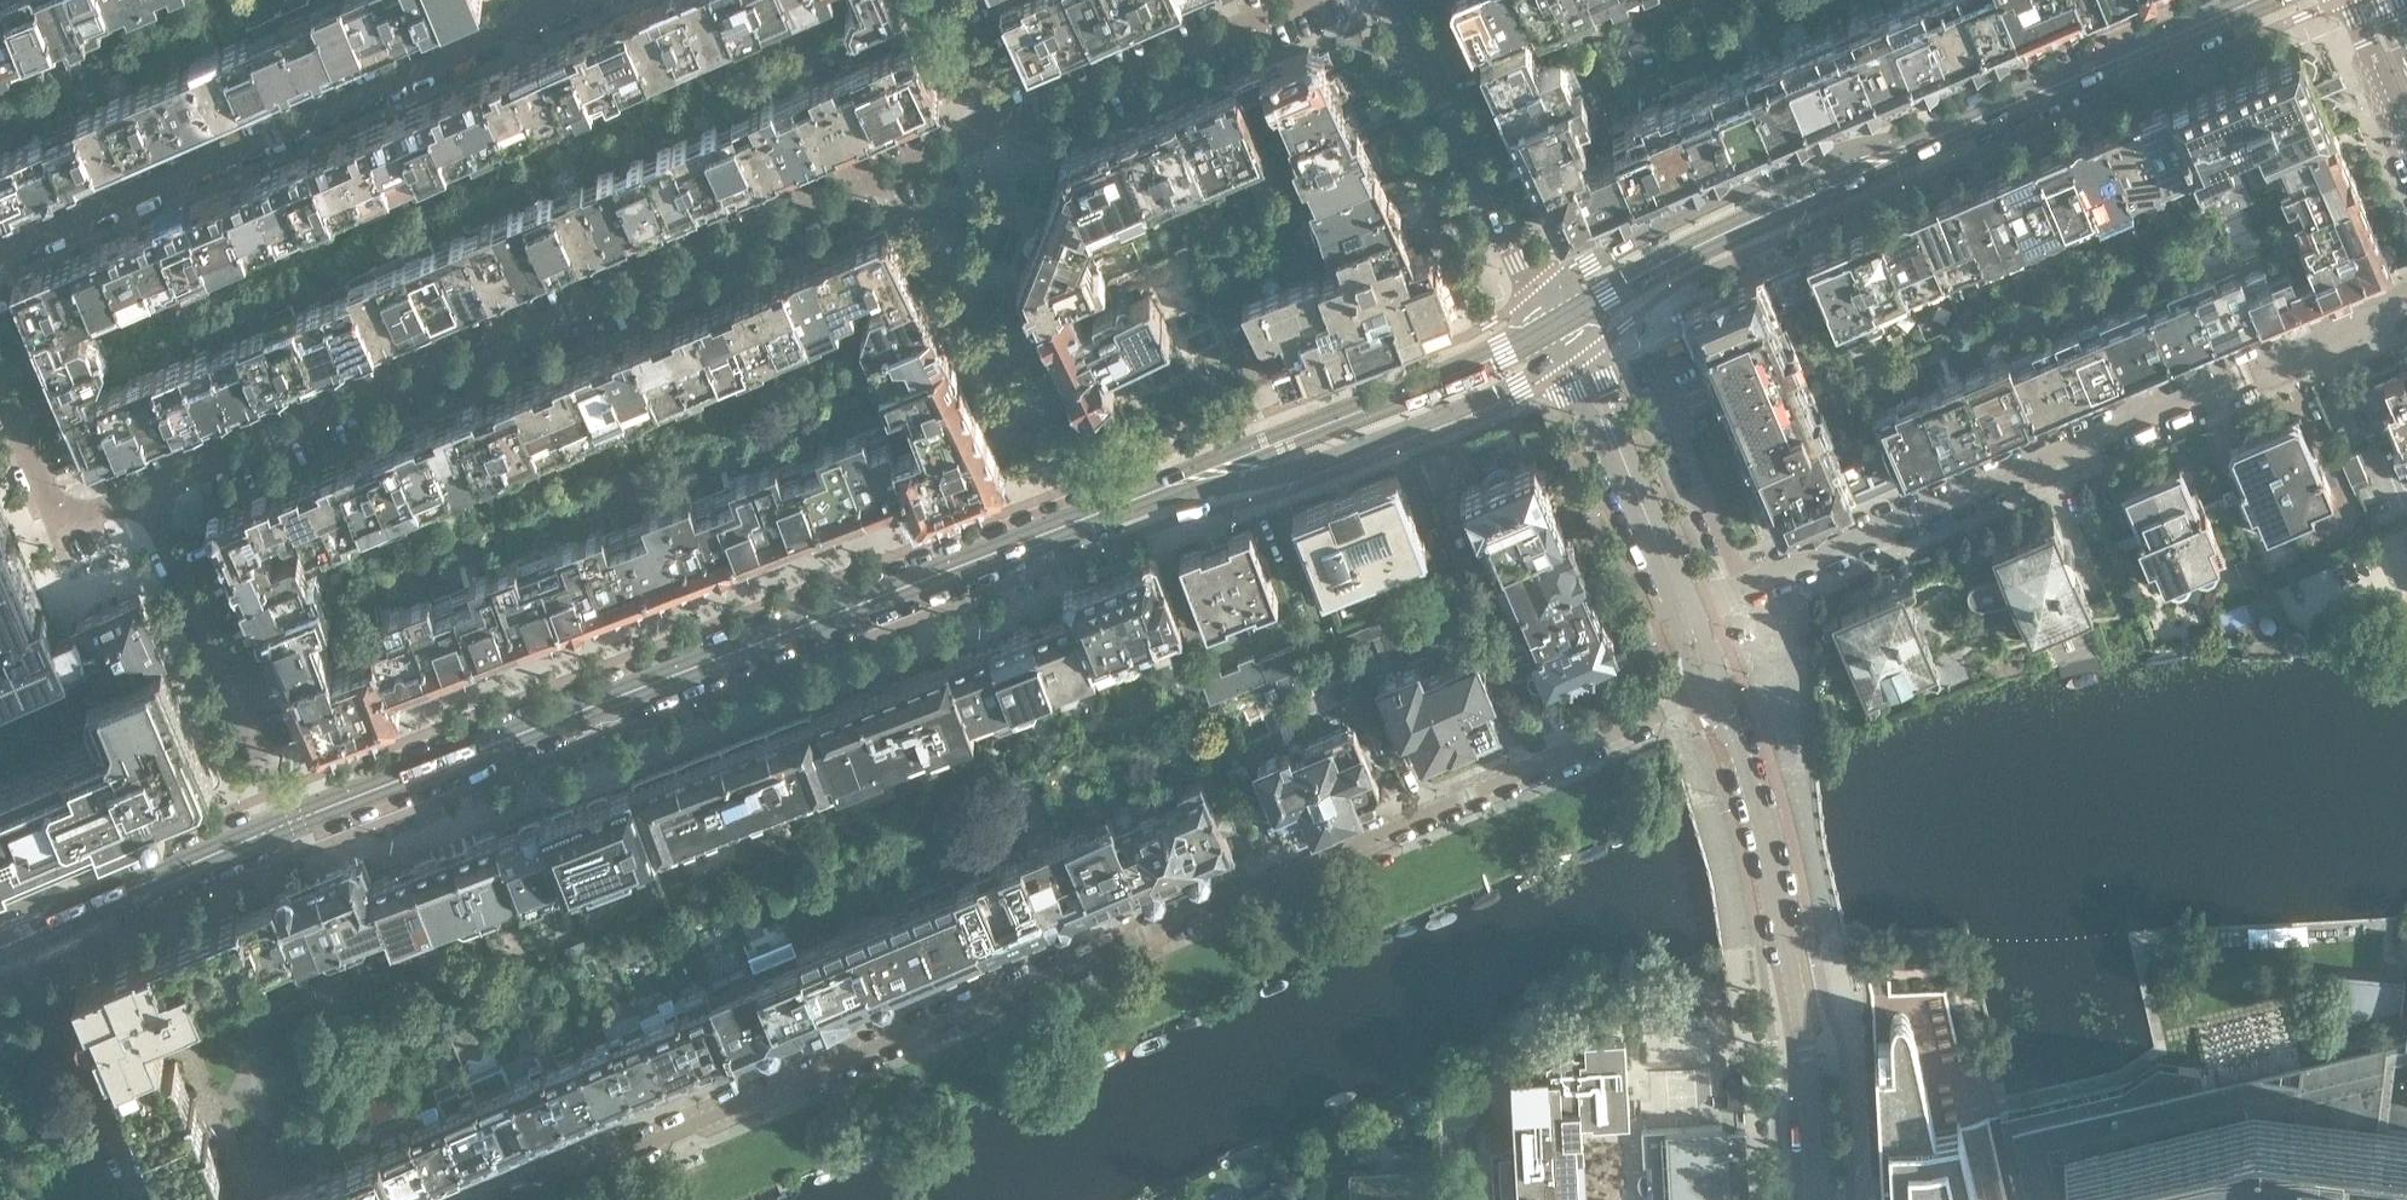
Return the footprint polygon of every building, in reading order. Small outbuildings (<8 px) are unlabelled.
[(8,0),(0,0),(0,62),(29,50),(26,42),(8,0)] [(41,0),(8,0),(26,42),(41,35),(44,42),(56,37),(41,0)] [(74,0),(41,0),(56,37),(57,39),(71,33),(73,37),(87,30),(74,0)] [(109,0),(74,0),(87,30),(102,24),(100,20),(115,13),(109,0)] [(115,13),(129,7),(131,10),(153,0),(109,0),(115,13)] [(346,0),(323,0),(313,5),(314,8),(338,61),(367,48),(346,0)] [(381,0),(346,0),(367,48),(396,35),(381,0)] [(414,0),(381,0),(396,35),(424,23),(414,0)] [(424,23),(478,0),(414,0),(424,23)] [(686,0),(659,0),(654,2),(678,58),(706,46),(686,0)] [(720,0),(686,0),(706,46),(735,34),(720,0)] [(755,0),(720,0),(735,34),(765,21),(755,0)] [(789,0),(755,0),(765,21),(793,9),(789,0)] [(793,9),(815,0),(789,0),(793,9)] [(892,0),(854,0),(856,3),(848,7),(845,17),(850,30),(865,23),(896,9),(892,0)] [(1039,0),(999,0),(1028,63),(1062,49),(1039,0)] [(1075,0),(1039,0),(1062,49),(1092,37),(1075,0)] [(1111,0),(1075,0),(1092,37),(1122,24),(1111,0)] [(1147,0),(1111,0),(1122,24),(1152,11),(1147,0)] [(1152,11),(1177,0),(1147,0),(1152,11)] [(1528,0),(1453,0),(1480,58),(1527,37),(1519,17),(1533,11),(1528,0)] [(1561,0),(1528,0),(1533,11),(1535,16),(1551,9),(1556,20),(1568,14),(1561,0)] [(1568,14),(1584,7),(1581,0),(1561,0),(1568,14)] [(1923,0),(1900,0),(1885,7),(1916,79),(1950,64),(1923,0)] [(1964,0),(1923,0),(1950,64),(1985,49),(1964,0)] [(2006,0),(1964,0),(1985,49),(2021,34),(2006,0)] [(2082,0),(2006,0),(2021,34),(2085,7),(2082,0)] [(678,58),(654,2),(624,15),(648,71),(678,58)] [(1916,79),(1885,7),(1868,14),(1866,8),(1849,16),(1851,21),(1881,94),(1916,79)] [(338,61),(314,8),(283,21),(306,75),(338,61)] [(903,24),(896,9),(865,23),(872,38),(903,24)] [(648,71),(624,15),(596,27),(620,83),(648,71)] [(306,75),(283,21),(252,35),(275,89),(306,75)] [(1881,94),(1851,21),(1834,28),(1832,23),(1815,30),(1849,107),(1881,94)] [(623,90),(620,83),(596,27),(568,40),(591,95),(594,102),(623,90)] [(1849,107),(1815,30),(1796,39),(1798,44),(1783,51),(1815,122),(1849,107)] [(275,89),(252,35),(221,48),(245,102),(275,89)] [(1540,67),(1527,37),(1480,58),(1494,87),(1540,67)] [(591,95),(568,40),(541,52),(564,107),(578,101),(581,108),(594,102),(591,95)] [(940,101),(917,53),(912,43),(893,52),(892,48),(880,53),(910,114),(940,101)] [(81,59),(75,46),(63,52),(68,64),(81,59)] [(2332,121),(2335,109),(2334,105),(2323,99),(2321,100),(2310,75),(2312,74),(2316,62),(2314,58),(2303,52),(2301,53),(2298,47),(2168,103),(2195,165),(2199,176),(2218,167),(2216,164),(2263,144),(2267,154),(2332,126),(2330,122),(2332,121)] [(245,102),(221,48),(191,61),(193,64),(215,115),(245,102)] [(1329,76),(1318,52),(1318,51),(1317,51),(1310,49),(1310,48),(1309,48),(1309,49),(1235,80),(1243,99),(1263,90),(1266,96),(1272,94),(1274,99),(1278,98),(1329,76)] [(1815,122),(1783,51),(1768,58),(1765,52),(1741,62),(1745,71),(1746,70),(1775,139),(1815,122)] [(564,107),(541,52),(513,64),(537,116),(551,110),(554,116),(566,110),(564,107)] [(910,114),(880,53),(870,58),(871,61),(852,69),(879,127),(910,114)] [(1571,89),(1570,89),(1563,71),(1571,68),(1566,56),(1540,67),(1494,87),(1508,118),(1571,89)] [(215,115),(193,64),(164,77),(186,127),(215,115)] [(537,116),(513,64),(483,77),(505,125),(507,129),(521,123),(524,129),(539,122),(537,116)] [(879,127),(852,69),(833,77),(832,75),(821,79),(850,139),(879,127)] [(1775,139),(1746,70),(1745,71),(1730,77),(1727,72),(1709,80),(1741,153),(1775,139)] [(1343,107),(1329,76),(1278,98),(1292,129),(1343,107)] [(186,127),(164,77),(134,90),(156,140),(186,127)] [(505,125),(483,77),(454,90),(488,164),(502,158),(496,144),(487,148),(485,143),(493,139),(490,131),(505,125)] [(850,139),(821,79),(809,85),(810,87),(793,95),(820,152),(850,139)] [(1261,142),(1247,111),(1242,100),(1243,99),(1235,80),(1204,93),(1236,166),(1251,159),(1246,149),(1261,142)] [(1741,153),(1709,80),(1690,87),(1693,93),(1677,100),(1706,168),(1741,153)] [(1579,121),(1573,107),(1586,102),(1579,85),(1570,89),(1571,89),(1508,118),(1522,147),(1579,121)] [(156,140),(134,90),(106,102),(128,153),(156,140)] [(488,164),(454,90),(425,102),(447,151),(461,145),(464,151),(474,147),(476,153),(467,157),(473,171),(488,164)] [(1236,166),(1204,93),(1177,105),(1205,166),(1219,160),(1224,171),(1236,166)] [(820,152),(793,95),(775,102),(774,100),(763,105),(790,165),(820,152)] [(1706,168),(1677,100),(1661,106),(1658,101),(1640,109),(1672,183),(1706,168)] [(128,153),(106,102),(76,116),(77,119),(98,166),(128,153)] [(447,151),(425,102),(398,114),(431,189),(445,183),(439,169),(430,173),(427,168),(436,164),(433,157),(447,151)] [(2195,165),(2168,103),(2135,117),(2162,180),(2195,165)] [(790,165),(763,105),(747,111),(748,114),(733,121),(736,127),(759,177),(790,165)] [(1205,166),(1177,105),(1147,117),(1180,190),(1192,185),(1187,173),(1205,166)] [(1358,139),(1343,107),(1292,129),(1289,130),(1298,151),(1293,153),(1298,165),(1358,139)] [(1672,183),(1640,109),(1633,112),(1635,117),(1624,122),(1629,133),(1615,139),(1613,144),(1616,150),(1638,197),(1672,183)] [(430,190),(397,115),(367,128),(389,177),(403,171),(414,197),(430,190)] [(1180,190),(1147,117),(1118,130),(1146,191),(1164,183),(1169,195),(1180,190)] [(2162,180),(2135,117),(2103,131),(2130,194),(2162,180)] [(98,166),(77,119),(46,133),(66,180),(98,166)] [(759,177),(736,127),(733,121),(733,119),(703,132),(706,140),(729,190),(759,177)] [(1584,154),(1577,137),(1585,133),(1579,121),(1522,147),(1535,175),(1572,159),(1584,154)] [(2345,159),(2340,147),(2340,144),(2340,142),(2339,139),(2338,137),(2337,135),(2336,133),(2333,130),(2332,126),(2267,154),(2281,186),(2345,159)] [(389,177),(367,128),(339,140),(373,215),(387,209),(376,183),(389,177)] [(1146,191),(1118,130),(1069,150),(1065,160),(1089,214),(1090,214),(1103,208),(1109,221),(1135,209),(1130,197),(1146,191)] [(2133,201),(2130,194),(2103,131),(2069,145),(2103,223),(2124,214),(2121,205),(2133,201)] [(66,180),(46,133),(14,147),(34,194),(66,180)] [(1373,170),(1358,139),(1298,165),(1304,177),(1310,174),(1318,192),(1373,170)] [(373,215),(339,140),(309,153),(331,203),(346,196),(349,202),(358,198),(360,204),(352,208),(358,221),(373,215)] [(729,190),(706,140),(688,148),(684,140),(672,145),(699,202),(729,190)] [(699,202),(672,145),(659,151),(662,158),(645,165),(670,215),(699,202)] [(2103,223),(2069,145),(2036,159),(2066,228),(2070,237),(2103,223)] [(14,147),(0,153),(0,206),(1,208),(34,194),(14,147)] [(1638,197),(1616,150),(1590,161),(1586,153),(1584,154),(1572,159),(1597,215),(1638,197)] [(331,203),(309,153),(282,164),(306,220),(334,208),(331,203)] [(670,215),(645,165),(641,156),(627,163),(630,169),(616,176),(640,228),(670,215)] [(1597,215),(1572,159),(1535,175),(1561,230),(1597,215)] [(2066,228),(2036,159),(1995,177),(2024,246),(2066,228)] [(2359,190),(2357,187),(2357,184),(2357,182),(2356,179),(2355,177),(2354,174),(2352,172),(2350,169),(2345,159),(2281,186),(2294,218),(2359,190)] [(1089,214),(1065,160),(1040,224),(1092,243),(1097,229),(1090,214),(1089,214)] [(306,220),(282,164),(254,177),(278,232),(282,241),(310,229),(306,220)] [(1262,338),(1282,378),(1312,367),(1455,312),(1431,248),(1415,254),(1405,234),(1398,219),(1399,218),(1400,210),(1395,201),(1388,196),(1387,196),(1375,169),(1373,170),(1318,192),(1310,196),(1315,208),(1311,212),(1310,217),(1312,221),(1316,223),(1322,223),(1332,245),(1340,241),(1349,261),(1321,274),(1320,269),(1243,298),(1245,303),(1262,338)] [(640,228),(616,176),(614,172),(602,178),(605,185),(588,193),(610,241),(640,228)] [(278,232),(254,177),(225,189),(250,244),(278,232)] [(2024,246),(1995,177),(1956,194),(1985,263),(2024,246)] [(2251,198),(2244,181),(2207,197),(2215,213),(2251,198)] [(610,241),(588,193),(585,185),(569,192),(573,200),(558,207),(579,254),(610,241)] [(250,244),(225,189),(187,206),(211,261),(250,244)] [(2374,226),(2359,190),(2294,218),(2308,252),(2309,253),(2374,226)] [(1985,263),(1956,194),(1915,211),(1945,281),(1948,280),(1951,282),(1957,280),(1958,275),(1985,263)] [(579,254),(558,207),(553,196),(539,202),(543,210),(528,217),(550,266),(579,254)] [(211,261),(187,206),(159,218),(182,274),(188,272),(193,283),(207,277),(202,265),(211,261)] [(550,266),(528,217),(524,208),(494,221),(498,230),(520,278),(550,266)] [(1945,281),(1915,211),(1881,225),(1908,290),(1911,295),(1929,287),(1933,297),(1949,290),(1945,281)] [(187,286),(159,219),(130,231),(159,298),(159,299),(187,286)] [(520,278),(498,230),(494,221),(480,227),(484,236),(468,243),(490,291),(520,278)] [(1086,257),(1092,243),(1040,224),(1020,275),(1019,276),(1019,277),(1019,278),(1019,279),(1020,281),(1022,285),(1084,258),(1086,257)] [(1908,290),(1881,225),(1850,239),(1878,306),(1888,302),(1887,299),(1908,290)] [(2393,265),(2396,253),(2395,249),(2384,244),(2382,245),(2374,226),(2309,253),(2308,252),(2305,254),(2308,260),(2325,299),(2392,271),(2391,266),(2393,265)] [(916,292),(885,229),(854,242),(874,291),(879,289),(883,299),(885,300),(890,303),(916,292)] [(159,298),(130,231),(102,243),(125,299),(130,310),(159,298)] [(490,291),(468,243),(464,234),(450,239),(455,248),(440,254),(462,303),(490,291)] [(1878,306),(1850,239),(1806,257),(1840,337),(1859,329),(1854,319),(1863,315),(1868,318),(1872,316),(1874,310),(1879,308),(1878,306)] [(874,291),(854,242),(812,260),(836,315),(855,307),(852,300),(874,291)] [(125,299),(102,243),(73,255),(97,311),(125,299)] [(462,303),(440,254),(436,246),(422,251),(426,260),(412,266),(433,315),(462,303)] [(2308,260),(2297,265),(2300,270),(2292,274),(2287,263),(2281,265),(2278,259),(2266,265),(2259,247),(2234,258),(2261,325),(2262,324),(2262,326),(2325,299),(2308,260)] [(97,311),(73,255),(44,268),(68,324),(97,311)] [(433,315),(412,266),(407,257),(392,264),(397,273),(382,279),(404,328),(433,315)] [(1073,296),(1107,281),(1101,269),(1090,274),(1084,258),(1022,285),(1034,313),(1073,296)] [(2261,325),(2234,258),(2189,277),(2217,343),(2241,333),(2242,334),(2260,326),(2260,325),(2261,325)] [(840,323),(836,315),(812,260),(783,272),(812,338),(825,332),(836,327),(835,325),(840,323)] [(1801,280),(1794,264),(1793,263),(1770,272),(1778,290),(1801,280)] [(68,324),(44,268),(13,282),(35,332),(54,324),(61,327),(68,324)] [(404,328),(382,279),(378,270),(364,276),(368,286),(354,292),(375,340),(404,328)] [(812,338),(783,272),(753,285),(782,351),(812,338)] [(2217,343),(2189,277),(2144,297),(2172,363),(2174,361),(2175,363),(2193,355),(2193,353),(2217,343)] [(1771,313),(1757,280),(1756,278),(1752,280),(1731,289),(1706,300),(1690,306),(1686,308),(1688,312),(1699,339),(1701,343),(1702,343),(1771,313)] [(782,351),(753,285),(722,298),(750,364),(782,351)] [(375,340),(354,292),(353,291),(325,303),(347,352),(375,340)] [(930,321),(916,292),(890,303),(885,300),(869,306),(857,335),(862,350),(930,321)] [(1106,363),(1171,335),(1150,293),(1120,305),(1117,297),(1097,306),(1100,314),(1085,321),(1073,296),(1034,313),(1092,429),(1119,418),(1131,414),(1106,363)] [(2172,363),(2144,297),(2098,317),(2125,382),(2172,363)] [(750,364),(722,298),(692,311),(721,377),(750,364)] [(347,352),(325,303),(298,315),(319,364),(347,352)] [(1262,338),(1245,303),(1224,313),(1241,348),(1262,338)] [(721,377),(692,311),(663,323),(692,389),(721,377)] [(1783,349),(1775,330),(1778,329),(1771,313),(1702,343),(1716,377),(1783,349)] [(319,364),(298,315),(270,326),(292,376),(319,364)] [(2125,382),(2098,317),(2052,337),(2079,402),(2106,390),(2107,391),(2125,384),(2124,383),(2125,382)] [(945,351),(941,342),(930,321),(862,350),(874,379),(880,377),(945,351)] [(692,389),(663,323),(632,336),(661,402),(692,389)] [(96,352),(89,336),(81,333),(67,340),(61,327),(54,324),(35,332),(51,371),(96,352)] [(292,376),(270,326),(241,339),(262,388),(292,376)] [(661,402),(632,336),(603,349),(630,415),(643,410),(661,402)] [(2079,402),(2052,337),(2009,356),(2036,420),(2039,419),(2039,420),(2057,412),(2057,411),(2079,402)] [(262,388),(241,339),(214,350),(235,400),(262,388)] [(1800,391),(1792,372),(1801,368),(1792,347),(1783,350),(1783,349),(1716,377),(1716,378),(1733,420),(1800,391)] [(630,415),(603,349),(574,361),(597,417),(611,411),(615,421),(630,415)] [(235,400),(214,350),(185,362),(206,412),(235,400)] [(982,428),(980,425),(975,415),(976,415),(976,414),(976,413),(975,413),(975,412),(974,410),(974,409),(973,408),(972,408),(966,398),(967,397),(967,396),(966,394),(966,393),(965,392),(964,392),(961,386),(961,385),(961,384),(960,383),(960,382),(958,383),(956,383),(957,382),(957,381),(956,379),(955,378),(955,377),(955,376),(957,373),(956,367),(952,362),(949,361),(949,360),(948,359),(948,358),(947,358),(947,356),(947,355),(946,355),(945,354),(946,353),(945,351),(880,377),(889,400),(905,394),(923,442),(942,453),(960,501),(992,488),(993,487),(993,486),(992,485),(994,485),(995,486),(998,485),(999,485),(1000,484),(1002,483),(1003,481),(1003,480),(1004,478),(1003,477),(1003,475),(1002,474),(1001,472),(1000,471),(999,471),(999,470),(1000,470),(1001,469),(1001,468),(1000,466),(999,465),(999,464),(999,463),(998,463),(997,463),(996,461),(998,461),(998,460),(998,459),(998,458),(998,457),(997,456),(996,455),(996,453),(996,452),(995,452),(993,451),(987,438),(987,437),(987,436),(987,435),(986,434),(985,433),(985,431),(984,430),(983,429),(982,428)] [(90,395),(85,382),(100,376),(103,368),(96,352),(51,371),(69,413),(86,405),(90,395)] [(2036,421),(2036,420),(2009,356),(2008,354),(1963,373),(1991,440),(2036,421)] [(597,417),(574,361),(548,372),(573,439),(586,434),(582,423),(597,417)] [(206,412),(185,362),(158,374),(179,423),(206,412)] [(179,423),(158,374),(155,368),(126,380),(150,436),(179,423)] [(2358,390),(2359,392),(2362,391),(2371,413),(2386,407),(2397,432),(2406,428),(2406,370),(2358,390)] [(573,439),(548,372),(516,386),(538,440),(554,433),(559,445),(573,439)] [(1991,440),(1963,373),(1918,393),(1947,459),(1991,440)] [(150,436),(126,380),(97,392),(121,448),(150,436)] [(538,440),(516,386),(486,398),(512,464),(526,458),(522,448),(538,440)] [(1827,428),(1817,406),(1808,410),(1800,391),(1733,420),(1751,462),(1752,461),(1818,433),(1818,432),(1827,428)] [(121,448),(97,392),(90,395),(86,405),(69,413),(90,461),(121,448)] [(1947,459),(1918,393),(1873,412),(1901,479),(1902,479),(1902,478),(1947,459)] [(512,464),(486,398),(456,411),(479,466),(495,459),(500,469),(512,464)] [(479,466),(456,411),(426,423),(454,489),(467,483),(463,473),(479,466)] [(1143,426),(1137,411),(1131,414),(1119,418),(1129,437),(1148,428),(1147,425),(1143,426)] [(2318,467),(2296,416),(2282,423),(2276,420),(2266,424),(2265,430),(2262,431),(2274,458),(2280,460),(2285,472),(2279,474),(2276,479),(2292,518),(2335,499),(2321,466),(2318,467)] [(454,489),(426,423),(397,436),(421,491),(425,501),(454,489)] [(2276,479),(2279,474),(2285,472),(2280,460),(2274,458),(2262,431),(2260,432),(2255,428),(2245,433),(2244,439),(2229,445),(2239,467),(2234,469),(2249,505),(2257,508),(2266,529),(2271,527),(2275,529),(2287,525),(2288,519),(2292,518),(2276,479)] [(2397,432),(2406,455),(2406,428),(2397,432)] [(911,494),(895,451),(887,431),(866,439),(863,433),(842,441),(868,510),(911,494)] [(1839,465),(1832,449),(1826,451),(1818,433),(1752,461),(1767,496),(1839,465)] [(421,491),(397,436),(368,448),(396,514),(409,508),(405,498),(421,491)] [(942,453),(923,442),(921,440),(895,451),(911,494),(911,496),(910,497),(910,498),(912,503),(913,503),(914,503),(914,502),(915,503),(915,504),(914,506),(914,507),(915,509),(916,511),(917,512),(919,513),(921,514),(923,514),(925,513),(926,512),(928,511),(929,509),(930,509),(930,510),(931,511),(932,512),(960,501),(942,453)] [(868,510),(842,441),(819,449),(822,456),(800,464),(825,527),(868,510)] [(396,514),(368,448),(339,461),(362,516),(379,509),(383,519),(396,514)] [(2369,480),(2356,451),(2341,457),(2342,459),(2352,482),(2356,492),(2362,489),(2359,484),(2369,480)] [(1851,501),(1895,482),(1883,455),(1859,466),(1861,472),(1847,478),(1844,472),(1855,468),(1851,459),(1839,465),(1767,496),(1766,496),(1768,501),(1779,527),(1781,531),(1785,529),(1801,522),(1801,523),(1826,512),(1847,503),(1851,501)] [(1470,511),(1476,526),(1486,522),(1494,540),(1482,545),(1491,566),(1502,561),(1565,536),(1548,496),(1550,496),(1545,483),(1546,478),(1544,473),(1539,470),(1534,458),(1511,469),(1509,464),(1505,466),(1498,466),(1491,468),(1487,474),(1483,475),(1485,480),(1461,490),(1462,493),(1456,496),(1454,502),(1457,511),(1464,513),(1470,511)] [(362,516),(339,461),(310,473),(338,538),(349,533),(345,523),(362,516)] [(825,527),(800,464),(779,472),(777,465),(755,474),(781,543),(825,527)] [(2215,532),(2196,487),(2190,490),(2180,466),(2151,478),(2190,569),(2196,566),(2198,570),(2204,573),(2212,569),(2215,563),(2213,559),(2218,557),(2209,534),(2215,532)] [(338,538),(310,473),(282,485),(299,526),(308,545),(321,539),(323,545),(338,538)] [(1426,550),(1397,473),(1386,477),(1385,476),(1358,487),(1351,489),(1330,497),(1331,497),(1303,508),(1304,509),(1293,513),(1322,590),(1324,589),(1327,597),(1427,559),(1424,551),(1426,550)] [(781,543),(755,474),(732,482),(735,489),(714,496),(738,560),(781,543)] [(2190,569),(2151,478),(2124,490),(2135,513),(2128,516),(2147,561),(2154,558),(2163,580),(2169,577),(2171,580),(2176,584),(2185,581),(2187,574),(2185,571),(2190,569)] [(299,526),(282,485),(249,499),(264,534),(282,527),(284,532),(299,526)] [(2231,487),(2222,491),(2227,502),(2236,498),(2231,487)] [(738,560),(714,496),(692,504),(690,498),(667,506),(693,577),(717,568),(723,572),(729,570),(731,562),(738,560)] [(264,534),(249,499),(209,516),(225,551),(255,538),(264,534)] [(70,662),(70,660),(90,651),(86,643),(76,620),(56,629),(0,500),(0,693),(70,662)] [(693,577),(667,506),(644,515),(646,522),(625,529),(649,594),(693,577)] [(2093,518),(2087,506),(2075,511),(2081,523),(2093,518)] [(1459,533),(1453,520),(1441,525),(1447,539),(1459,533)] [(2092,611),(2073,565),(2073,564),(2074,562),(2074,560),(2074,559),(2074,555),(2074,553),(2073,552),(2073,551),(2071,549),(2069,546),(2067,544),(2065,543),(2063,543),(2054,520),(2035,528),(2035,529),(2030,531),(2032,534),(2017,541),(2015,537),(2008,541),(2008,539),(1991,546),(2001,569),(1974,581),(1972,582),(1970,584),(1968,587),(1967,588),(1967,589),(1967,591),(1967,593),(1967,594),(1967,596),(1968,598),(1969,600),(1971,602),(1973,603),(1976,604),(1977,604),(1979,604),(1982,604),(1983,604),(2011,592),(2030,638),(2092,611)] [(1278,600),(1265,566),(1267,562),(1262,549),(1258,547),(1251,528),(1229,536),(1230,539),(1216,544),(1243,613),(1262,606),(1266,616),(1279,611),(1275,601),(1278,600)] [(649,594),(625,529),(606,537),(604,530),(581,539),(605,611),(649,594)] [(1584,575),(1585,570),(1583,565),(1579,562),(1574,551),(1574,546),(1572,541),(1568,538),(1567,535),(1565,536),(1502,561),(1509,578),(1498,583),(1510,610),(1583,579),(1585,578),(1584,575)] [(299,566),(305,564),(301,555),(293,552),(273,560),(269,551),(258,544),(255,538),(225,551),(243,590),(299,566)] [(605,611),(581,539),(558,548),(561,555),(519,571),(516,563),(495,572),(522,642),(571,623),(577,627),(583,625),(585,618),(605,611)] [(1243,613),(1216,544),(1203,550),(1201,546),(1180,554),(1187,574),(1185,578),(1190,591),(1194,592),(1207,627),(1210,626),(1214,635),(1227,630),(1223,621),(1243,613)] [(1183,629),(1157,560),(1156,561),(1150,558),(1144,560),(1142,566),(1111,578),(1142,658),(1149,656),(1144,643),(1183,629)] [(257,619),(321,592),(314,576),(305,579),(299,566),(243,590),(256,619),(257,619)] [(1471,598),(1464,578),(1460,568),(1446,573),(1458,603),(1471,598)] [(522,642),(495,572),(471,581),(474,588),(454,596),(479,659),(522,642)] [(1142,658),(1111,578),(1077,591),(1072,588),(1066,590),(1063,596),(1065,602),(1070,604),(1073,613),(1074,613),(1093,663),(1131,648),(1135,661),(1142,658)] [(1600,618),(1583,579),(1510,610),(1518,631),(1530,626),(1538,644),(1600,618)] [(1933,656),(1923,633),(1925,632),(1919,617),(1917,618),(1907,595),(1896,600),(1892,590),(1893,590),(1893,589),(1892,589),(1841,610),(1841,611),(1842,612),(1846,621),(1837,625),(1837,624),(1836,624),(1835,625),(1845,648),(1843,649),(1849,664),(1852,663),(1862,687),(1863,686),(1863,685),(1872,681),(1876,691),(1926,670),(1922,660),(1931,656),(1931,657),(1932,657),(1933,656)] [(331,653),(317,619),(330,614),(321,592),(257,619),(258,621),(259,622),(259,623),(259,624),(260,625),(261,625),(266,638),(265,638),(265,640),(266,641),(266,642),(267,643),(267,644),(267,645),(268,646),(269,646),(270,646),(270,647),(270,648),(270,649),(271,649),(272,649),(275,655),(274,656),(274,657),(275,659),(275,660),(275,661),(276,661),(277,661),(282,672),(331,653)] [(84,617),(76,620),(86,643),(90,651),(102,681),(103,682),(161,657),(165,655),(138,593),(95,612),(84,617)] [(479,659),(454,596),(431,605),(428,597),(407,605),(434,676),(479,659)] [(434,676),(407,605),(384,614),(387,621),(366,630),(374,650),(391,692),(393,692),(434,676)] [(1098,677),(1093,663),(1074,613),(1073,613),(1032,629),(1057,693),(1056,693),(1058,698),(1064,701),(1077,695),(1080,690),(1078,685),(1098,677)] [(1618,655),(1613,643),(1613,637),(1611,633),(1607,629),(1602,617),(1600,618),(1538,644),(1528,648),(1531,655),(1525,658),(1529,667),(1527,674),(1530,683),(1537,685),(1543,683),(1544,686),(1568,676),(1570,680),(1574,678),(1581,679),(1587,676),(1592,670),(1596,669),(1594,665),(1618,655)] [(1340,648),(1331,625),(1316,631),(1319,638),(1324,653),(1340,648)] [(1057,693),(1032,629),(1031,629),(1011,637),(1002,640),(990,644),(1018,718),(1035,711),(1038,706),(1036,701),(1056,693),(1057,693)] [(2305,639),(2303,631),(2296,629),(2289,630),(2285,637),(2288,645),(2292,646),(2297,648),(2303,646),(2305,639)] [(1509,656),(1500,634),(1490,638),(1499,660),(1509,656)] [(2292,658),(2292,646),(2288,645),(2285,637),(2242,638),(2243,660),(2292,658)] [(1326,656),(1324,653),(1319,638),(1261,660),(1269,680),(1277,676),(1306,664),(1326,656)] [(1018,718),(990,644),(978,649),(948,661),(949,661),(948,661),(947,661),(928,668),(903,678),(902,678),(835,704),(834,705),(834,704),(833,705),(832,705),(833,706),(832,707),(833,707),(832,708),(833,709),(832,709),(826,712),(826,711),(825,712),(819,715),(818,714),(818,713),(817,713),(817,712),(816,713),(816,712),(815,712),(814,712),(813,713),(813,712),(812,713),(838,780),(884,762),(883,761),(909,751),(907,747),(927,739),(929,746),(975,728),(973,725),(993,717),(995,722),(1001,725),(1018,718)] [(395,697),(395,696),(394,695),(394,694),(393,694),(392,694),(391,692),(374,650),(335,665),(331,653),(282,672),(281,673),(281,674),(282,676),(283,678),(283,679),(284,679),(285,679),(285,678),(291,692),(291,693),(291,694),(291,696),(292,698),(293,700),(293,701),(294,702),(295,702),(301,715),(301,716),(300,717),(301,718),(302,721),(303,724),(305,725),(306,725),(307,726),(306,727),(306,728),(306,729),(307,731),(308,733),(309,734),(310,733),(311,734),(310,736),(310,737),(310,739),(311,740),(312,742),(313,743),(314,744),(316,745),(318,745),(319,745),(320,744),(322,743),(323,742),(324,741),(325,740),(326,741),(326,742),(327,742),(330,741),(331,740),(332,739),(333,738),(338,736),(339,737),(340,737),(341,736),(342,736),(344,736),(345,735),(345,734),(345,733),(368,724),(369,725),(370,725),(372,725),(373,724),(374,724),(375,724),(375,723),(375,722),(381,720),(382,720),(382,721),(383,721),(386,719),(387,719),(388,718),(388,717),(388,716),(390,716),(392,717),(394,716),(395,715),(396,715),(398,713),(399,711),(399,710),(399,709),(399,707),(399,706),(398,704),(396,703),(394,702),(394,701),(395,701),(396,701),(396,700),(396,699),(395,697)] [(1487,702),(1494,699),(1484,676),(1485,676),(1485,674),(1486,668),(1483,661),(1478,658),(1477,656),(1476,657),(1475,654),(1424,676),(1453,745),(1476,736),(1477,738),(1479,738),(1479,739),(1485,741),(1492,738),(1495,732),(1495,731),(1496,730),(1495,727),(1498,726),(1487,702)] [(102,681),(93,685),(111,727),(122,752),(132,748),(160,813),(166,811),(166,810),(167,810),(167,809),(167,808),(167,807),(167,806),(177,802),(178,802),(178,803),(179,803),(180,803),(181,803),(182,802),(182,801),(182,800),(182,799),(182,798),(210,786),(214,778),(175,688),(162,660),(161,657),(103,682),(102,681)] [(1313,680),(1306,664),(1277,676),(1282,689),(1284,692),(1286,691),(1288,695),(1312,685),(1310,681),(1313,680)] [(1453,745),(1424,676),(1423,676),(1418,664),(1379,681),(1390,707),(1386,709),(1387,712),(1386,713),(1387,714),(1386,714),(1386,720),(1389,728),(1393,731),(1394,731),(1394,732),(1395,732),(1400,742),(1405,739),(1408,744),(1415,741),(1422,758),(1428,756),(1429,759),(1430,758),(1431,759),(1437,760),(1445,757),(1448,752),(1447,751),(1449,751),(1447,748),(1453,745)] [(1282,689),(1277,676),(1269,680),(1258,684),(1263,697),(1282,689)] [(1236,737),(1220,699),(1203,707),(1218,744),(1236,737)] [(838,780),(812,713),(796,719),(795,720),(796,721),(795,721),(796,722),(795,722),(795,723),(795,724),(794,725),(789,727),(789,726),(789,727),(789,726),(788,726),(787,726),(787,725),(786,724),(785,723),(785,724),(785,723),(768,730),(767,730),(792,795),(817,786),(820,795),(841,788),(838,780)] [(1379,786),(1354,727),(1348,725),(1304,743),(1337,821),(1376,804),(1372,794),(1376,792),(1379,786)] [(0,783),(0,873),(99,832),(103,833),(104,829),(113,833),(160,813),(132,748),(122,752),(111,727),(109,731),(65,749),(68,755),(0,783)] [(792,795),(767,730),(722,747),(751,822),(776,812),(773,803),(792,795)] [(1337,821),(1304,743),(1303,741),(1297,737),(1290,739),(1289,747),(1280,751),(1281,753),(1261,761),(1258,768),(1283,826),(1289,829),(1294,827),(1298,837),(1337,821)] [(751,822),(722,747),(676,765),(702,830),(725,821),(729,830),(751,822)] [(702,830),(676,765),(660,771),(660,772),(660,773),(660,774),(659,774),(660,775),(659,775),(660,775),(659,776),(659,777),(654,779),(654,778),(653,778),(652,778),(652,777),(651,777),(651,776),(650,776),(650,775),(649,775),(630,782),(656,849),(659,857),(685,847),(682,838),(702,830)] [(1223,829),(1234,824),(1236,824),(1226,799),(1213,804),(1202,777),(1156,796),(1159,805),(1160,804),(1190,876),(1191,875),(1200,878),(1208,875),(1211,867),(1235,857),(1223,829)] [(656,849),(630,782),(629,782),(630,783),(629,783),(630,784),(629,784),(629,785),(629,786),(629,787),(623,789),(622,789),(622,790),(615,792),(614,791),(614,790),(613,790),(613,789),(612,790),(612,789),(609,790),(586,799),(609,860),(611,865),(656,849)] [(609,860),(586,799),(583,800),(583,801),(577,803),(562,808),(545,815),(543,815),(566,876),(609,860)] [(1160,804),(1159,805),(1116,823),(1115,823),(1141,886),(1142,886),(1145,893),(1155,897),(1163,894),(1166,886),(1190,876),(1160,804)] [(1141,886),(1115,823),(1116,823),(1112,814),(1067,833),(1097,904),(1098,904),(1099,905),(1101,906),(1104,907),(1108,906),(1110,906),(1113,904),(1114,903),(1115,902),(1116,901),(1117,899),(1118,898),(1118,896),(1141,886)] [(566,876),(543,815),(496,833),(519,895),(521,901),(569,882),(566,876)] [(519,895),(496,833),(454,849),(481,919),(498,913),(500,907),(498,902),(519,895)] [(1097,904),(1067,833),(1022,852),(1052,924),(1053,923),(1062,926),(1070,923),(1073,914),(1097,904)] [(481,919),(454,849),(413,865),(436,926),(456,919),(457,923),(464,926),(481,919)] [(1052,924),(1022,852),(1002,861),(999,855),(975,865),(977,871),(956,880),(985,952),(986,951),(989,952),(990,953),(992,953),(995,953),(996,953),(998,953),(1001,952),(1002,950),(1004,949),(1005,947),(1006,945),(1006,943),(1007,942),(1052,924)] [(387,925),(371,880),(372,880),(363,858),(317,877),(347,952),(365,945),(366,940),(364,934),(387,925)] [(436,926),(413,865),(403,868),(372,880),(371,880),(387,925),(394,942),(415,935),(417,940),(422,942),(436,937),(438,930),(436,926)] [(347,952),(317,877),(311,880),(303,883),(286,890),(278,893),(274,895),(302,961),(322,952),(323,957),(329,959),(347,952)] [(985,952),(956,880),(796,948),(826,1019),(851,1008),(874,998),(883,1001),(891,998),(894,990),(919,979),(927,983),(936,979),(940,971),(985,952)] [(308,974),(302,961),(274,895),(239,910),(266,976),(285,968),(287,962),(293,959),(296,967),(292,970),(296,979),(308,974)] [(213,1172),(221,1168),(207,1133),(208,1133),(209,1133),(210,1132),(210,1131),(210,1130),(210,1129),(209,1128),(208,1127),(206,1127),(205,1128),(204,1128),(193,1100),(194,1100),(195,1099),(196,1099),(196,1098),(196,1097),(196,1096),(195,1095),(194,1094),(192,1094),(191,1094),(190,1095),(176,1060),(167,1064),(151,1025),(219,996),(225,999),(233,995),(235,989),(266,976),(239,910),(109,965),(110,967),(77,982),(86,1002),(85,1003),(87,1009),(81,1014),(79,1022),(82,1029),(89,1034),(97,1033),(99,1038),(101,1038),(170,1199),(225,1199),(213,1172)] [(826,1020),(796,948),(791,937),(751,955),(755,966),(785,1036),(804,1029),(826,1020)] [(785,1036),(755,966),(708,985),(708,986),(739,1056),(761,1047),(770,1050),(778,1047),(782,1038),(785,1036)] [(740,1057),(739,1056),(708,986),(684,996),(686,1001),(675,1005),(703,1070),(716,1064),(717,1066),(740,1057)] [(703,1070),(675,1005),(663,1011),(665,1018),(645,1026),(669,1084),(703,1070)] [(2300,1058),(2284,1009),(2198,1029),(2207,1065),(2200,1067),(2199,1066),(2158,1061),(2123,1084),(2009,1110),(2021,1164),(2013,1166),(2020,1199),(2406,1199),(2406,1032),(2300,1058)] [(1971,1167),(1960,1121),(1935,1127),(1912,1028),(1911,1024),(1909,1020),(1907,1017),(1905,1014),(1903,1013),(1902,1012),(1901,1012),(1899,1012),(1898,1012),(1896,1013),(1895,1014),(1894,1015),(1893,1016),(1893,1017),(1891,1021),(1891,1024),(1890,1027),(1890,1031),(1892,1063),(1883,1063),(1884,1064),(1875,1065),(1882,1199),(1979,1199),(1971,1167)] [(669,1084),(645,1026),(623,1035),(621,1029),(608,1034),(636,1098),(669,1084)] [(636,1098),(608,1034),(595,1039),(598,1046),(577,1055),(602,1112),(636,1098)] [(1581,1152),(1582,1150),(1583,1148),(1583,1146),(1582,1136),(1582,1131),(1581,1116),(1590,1116),(1593,1116),(1593,1118),(1624,1117),(1623,1108),(1629,1107),(1627,1083),(1628,1083),(1627,1071),(1626,1071),(1625,1040),(1616,1041),(1616,1035),(1591,1037),(1591,1036),(1579,1037),(1580,1058),(1553,1060),(1547,1060),(1548,1066),(1517,1068),(1512,1069),(1516,1146),(1497,1147),(1497,1148),(1492,1148),(1495,1199),(1579,1199),(1576,1156),(1578,1155),(1579,1154),(1580,1153),(1581,1152)] [(602,1112),(577,1055),(556,1064),(553,1057),(541,1062),(568,1127),(602,1112)] [(568,1127),(541,1062),(528,1068),(531,1074),(510,1083),(535,1141),(568,1127)] [(1744,1104),(1742,1076),(1738,1076),(1727,1077),(1729,1104),(1736,1104),(1744,1104)] [(535,1141),(510,1083),(489,1092),(486,1085),(473,1091),(502,1155),(535,1141)] [(410,1101),(403,1084),(394,1088),(401,1104),(410,1101)] [(502,1155),(473,1091),(461,1096),(464,1103),(442,1112),(468,1169),(502,1155)] [(468,1169),(442,1112),(422,1121),(419,1114),(405,1119),(409,1128),(410,1127),(434,1183),(435,1183),(468,1169)] [(1746,1129),(1726,1130),(1726,1123),(1641,1128),(1644,1168),(1642,1169),(1641,1171),(1639,1173),(1639,1175),(1638,1178),(1638,1180),(1638,1181),(1638,1183),(1638,1184),(1639,1186),(1640,1188),(1642,1190),(1643,1191),(1645,1193),(1645,1199),(1750,1199),(1746,1129)] [(409,1128),(397,1133),(400,1139),(379,1148),(401,1199),(418,1199),(439,1191),(435,1183),(434,1183),(410,1127),(409,1128)] [(379,1148),(345,1162),(361,1199),(401,1199),(379,1148)] [(345,1162),(331,1168),(325,1165),(317,1168),(315,1175),(255,1199),(361,1199),(345,1162)]
